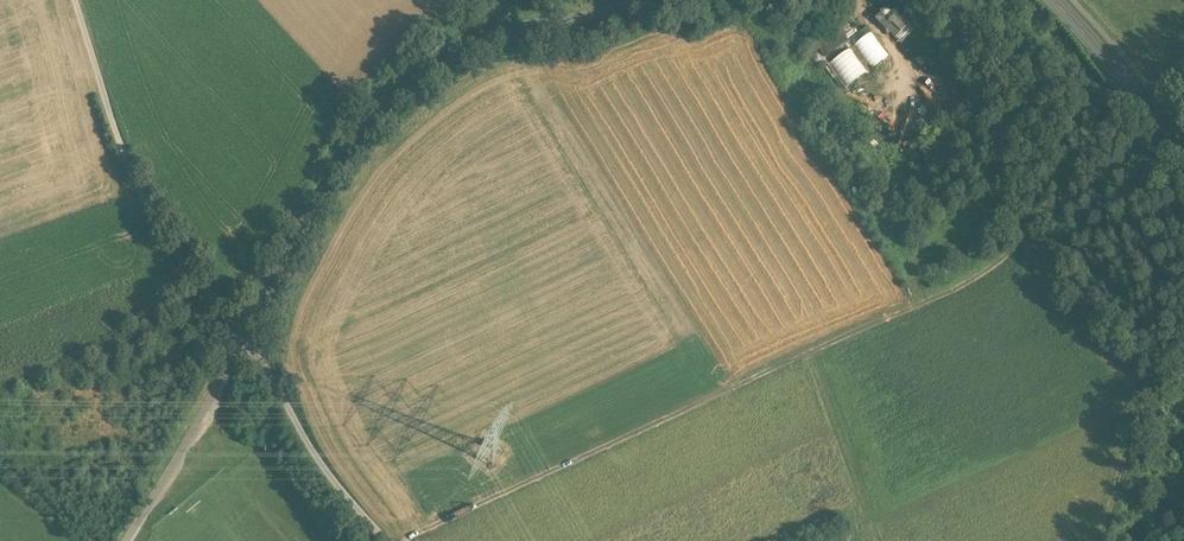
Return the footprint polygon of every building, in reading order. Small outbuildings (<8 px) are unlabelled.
[(886,8),(876,18),(896,39),(911,24),(890,3),(886,8)] [(853,38),(875,67),(892,54),(870,25),(853,38)]
